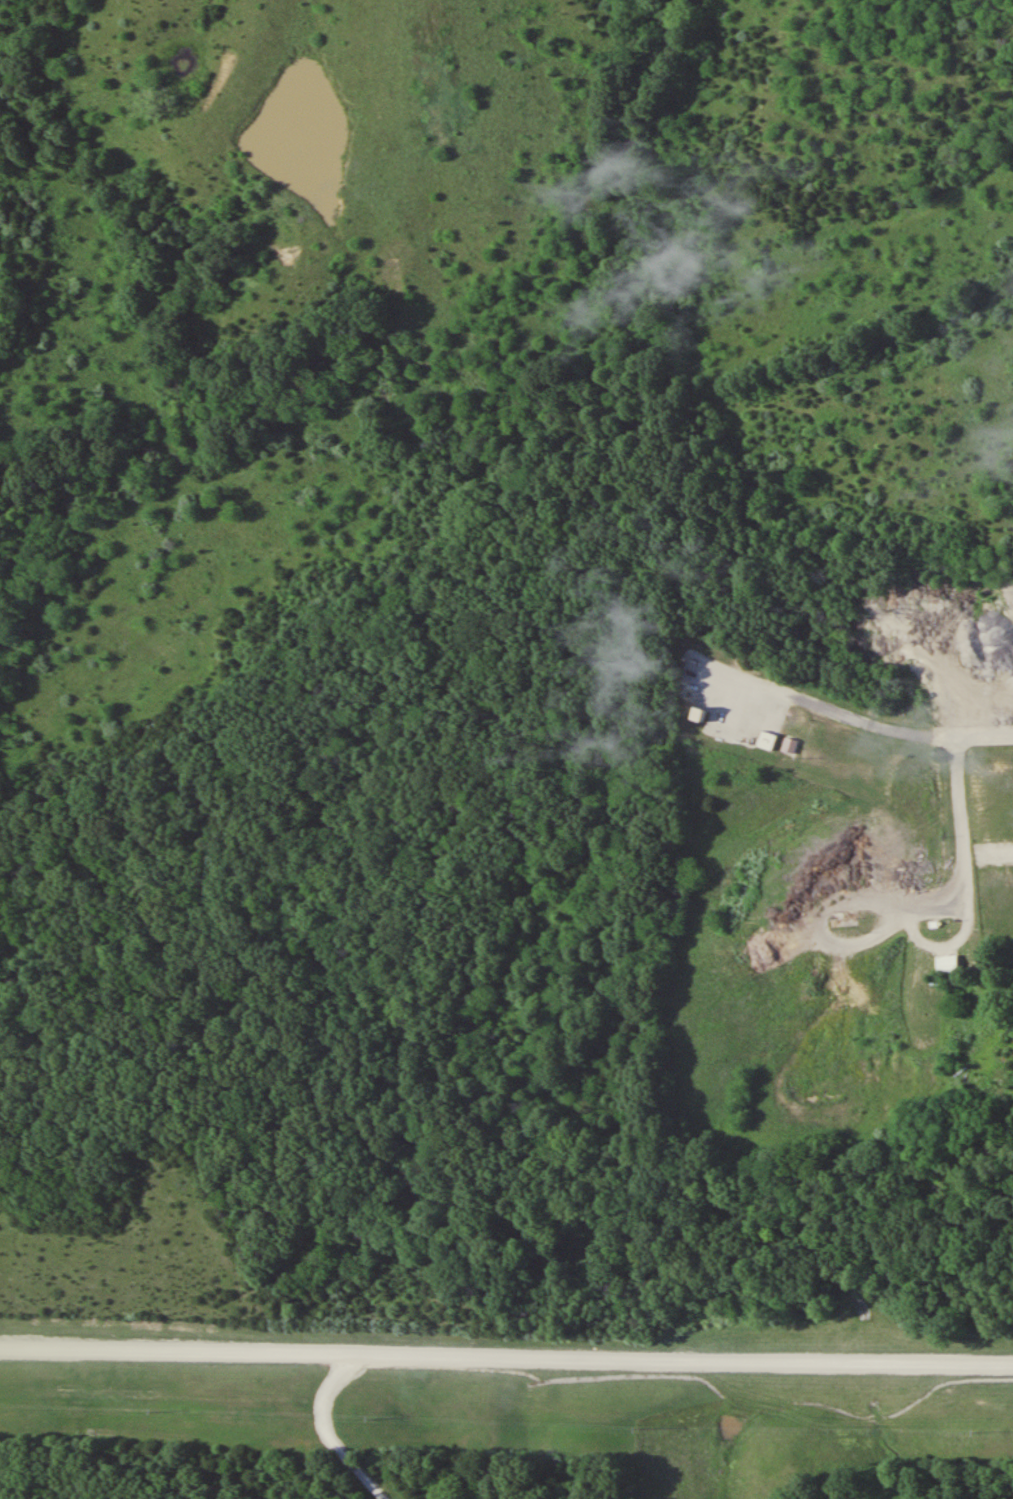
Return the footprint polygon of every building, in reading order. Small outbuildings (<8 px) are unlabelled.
[(757,746),(771,750),(775,735),(761,731),(757,746)] [(937,973),(958,972),(957,954),(935,956),(937,973)]
